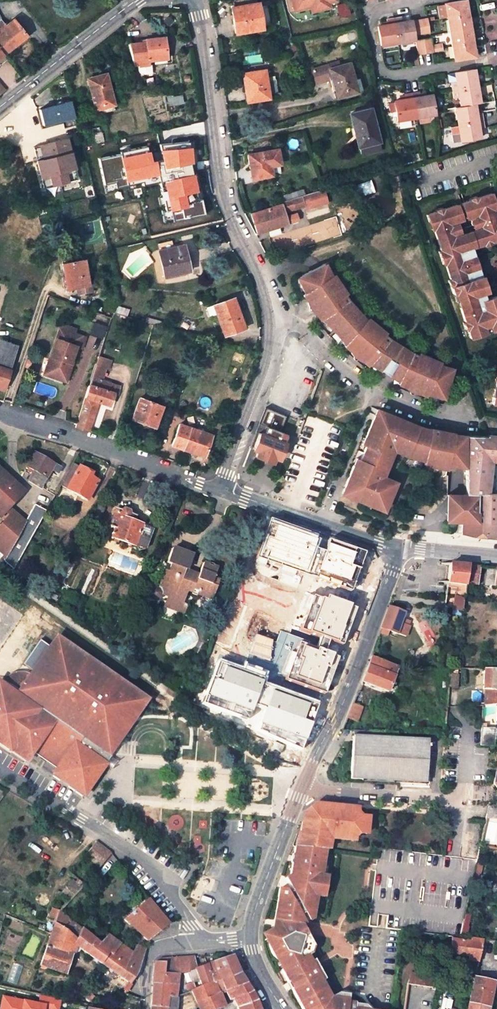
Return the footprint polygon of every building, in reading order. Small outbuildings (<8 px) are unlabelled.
[(295,12),(311,8),(312,13),(330,9),(329,4),(328,0),(292,0),(295,12)] [(464,0),(445,4),(445,5),(440,6),(439,7),(441,18),(442,19),(448,18),(467,14),(464,0)] [(257,3),(231,8),(236,34),(261,29),(257,7),(257,3)] [(344,4),(335,6),(338,18),(347,16),(344,4)] [(450,32),(469,29),(467,17),(467,14),(448,18),(450,32)] [(413,35),(411,21),(401,23),(400,17),(393,18),(398,44),(414,41),(413,35)] [(398,44),(393,18),(386,20),(387,25),(379,27),(382,46),(398,44)] [(419,20),(421,34),(430,32),(427,18),(419,20)] [(26,36),(13,19),(5,25),(0,29),(0,51),(3,55),(26,36)] [(411,21),(413,35),(421,34),(419,20),(411,21)] [(469,29),(450,32),(452,46),(472,42),(472,40),(469,29)] [(167,63),(166,59),(163,37),(145,39),(146,43),(129,45),(134,65),(137,64),(138,69),(140,72),(143,74),(152,73),(151,64),(149,64),(148,61),(155,60),(155,64),(167,63)] [(422,40),(425,54),(433,52),(430,38),(422,40)] [(414,41),(417,55),(425,54),(422,40),(414,41)] [(472,42),(452,46),(455,60),(474,56),(472,42)] [(329,69),(339,66),(338,61),(314,69),(318,83),(332,79),(329,69)] [(332,79),(334,86),(338,85),(341,97),(357,92),(348,63),(339,66),(329,69),(332,79)] [(263,70),(242,74),(247,101),(268,98),(263,70)] [(474,70),(455,74),(456,74),(448,75),(449,84),(451,83),(452,91),(477,86),(474,70)] [(113,104),(105,74),(88,79),(95,109),(113,104)] [(8,88),(4,83),(0,86),(0,94),(8,88)] [(469,105),(474,105),(477,104),(480,104),(477,86),(452,91),(453,98),(459,97),(461,107),(469,105)] [(416,117),(417,123),(436,120),(432,94),(425,96),(420,97),(419,92),(412,94),(416,117)] [(395,101),(398,121),(416,117),(412,94),(404,95),(405,99),(400,100),(395,101)] [(181,96),(167,98),(168,105),(182,103),(181,96)] [(71,159),(61,120),(74,116),(70,102),(39,110),(42,125),(28,128),(37,167),(71,159)] [(461,124),(482,120),(481,113),(476,114),(474,105),(469,105),(461,107),(455,108),(458,125),(461,124)] [(380,150),(379,142),(370,109),(349,114),(358,147),(359,147),(361,155),(380,150)] [(482,120),(461,124),(458,125),(458,127),(450,128),(453,143),(480,138),(478,128),(483,127),(482,120)] [(91,128),(95,144),(96,144),(103,143),(99,127),(91,128)] [(126,158),(132,185),(161,179),(155,151),(126,158)] [(248,155),(251,179),(270,176),(267,151),(248,155)] [(279,202),(304,195),(303,189),(278,197),(279,202)] [(304,195),(279,202),(280,205),(251,214),(257,233),(286,224),(285,223),(291,222),(289,216),(284,218),(282,212),(302,206),(309,204),(310,208),(325,203),(321,190),(304,195)] [(496,296),(488,299),(473,256),(459,260),(457,253),(471,248),(483,244),(483,246),(492,243),(491,241),(496,239),(496,222),(492,210),(496,209),(490,193),(477,197),(477,196),(468,199),(469,200),(462,203),(467,218),(477,214),(479,217),(481,225),(482,228),(451,239),(450,235),(448,227),(447,225),(462,219),(456,205),(443,209),(443,207),(434,210),(434,212),(426,215),(431,230),(433,230),(440,250),(438,251),(443,265),(445,265),(449,279),(448,279),(453,294),(455,294),(464,321),(462,322),(465,330),(467,330),(469,338),(496,329),(496,300),(496,296)] [(302,247),(341,234),(336,217),(297,229),(302,247)] [(470,220),(473,228),(481,225),(479,217),(470,220)] [(450,235),(460,232),(457,224),(448,227),(450,235)] [(172,247),(170,240),(157,243),(159,250),(172,247)] [(165,276),(189,270),(183,245),(172,247),(159,250),(165,276)] [(459,260),(473,256),(471,248),(457,253),(459,260)] [(61,263),(66,289),(74,287),(89,285),(84,259),(61,263)] [(325,323),(325,325),(325,326),(337,339),(340,339),(344,343),(342,346),(341,347),(347,352),(350,351),(359,359),(360,361),(366,366),(367,365),(397,383),(396,384),(403,387),(405,386),(418,391),(418,393),(424,396),(425,394),(437,396),(438,392),(443,394),(450,368),(437,365),(438,363),(431,360),(428,361),(423,359),(422,356),(416,354),(415,356),(409,353),(387,341),(381,336),(383,334),(377,330),(375,330),(370,327),(370,324),(364,319),(362,321),(345,303),(341,297),(343,296),(339,290),(336,290),(333,285),(333,282),(329,277),(327,278),(321,266),(297,279),(299,283),(296,285),(301,296),(299,297),(303,303),(305,302),(313,313),(313,316),(317,322),(318,321),(321,319),(325,323)] [(76,295),(93,292),(92,284),(89,285),(74,287),(76,295)] [(233,298),(213,305),(206,308),(209,318),(217,315),(224,335),(244,328),(233,298)] [(313,313),(305,302),(303,303),(304,307),(307,311),(309,314),(311,315),(313,316),(313,313)] [(118,308),(116,313),(127,316),(128,311),(118,308)] [(148,318),(147,322),(154,324),(163,326),(165,323),(148,318)] [(60,325),(59,330),(73,335),(74,330),(60,325)] [(59,330),(45,370),(67,377),(77,348),(81,349),(84,338),(73,335),(59,330)] [(0,340),(17,346),(19,341),(2,335),(0,340)] [(0,340),(0,390),(2,390),(17,346),(0,340)] [(359,359),(350,351),(347,352),(349,355),(353,359),(356,360),(360,361),(359,359)] [(98,356),(76,425),(75,426),(88,431),(97,402),(109,405),(113,392),(118,394),(120,386),(100,379),(103,367),(108,369),(110,360),(98,356)] [(67,377),(45,370),(43,375),(66,383),(67,377)] [(155,426),(162,406),(139,398),(132,418),(155,426)] [(283,433),(288,417),(266,408),(260,424),(266,426),(263,434),(285,442),(288,435),(283,433)] [(382,422),(385,413),(382,412),(381,411),(378,411),(375,412),(374,414),(372,419),(382,422)] [(464,468),(464,442),(459,442),(459,436),(453,435),(454,434),(446,433),(445,440),(436,438),(437,431),(430,429),(430,430),(418,427),(385,413),(382,422),(372,419),(364,439),(368,440),(365,447),(360,460),(357,466),(354,464),(345,484),(355,488),(351,497),(364,503),(377,468),(386,468),(393,452),(392,450),(394,450),(395,451),(406,456),(416,459),(419,458),(424,459),(423,465),(430,466),(432,465),(438,466),(440,468),(446,469),(447,469),(447,466),(464,468)] [(211,435),(179,424),(172,445),(192,452),(191,455),(195,456),(196,453),(204,456),(211,435)] [(446,433),(437,431),(436,438),(445,440),(446,433)] [(278,460),(285,442),(263,434),(259,432),(253,450),(257,451),(255,456),(272,463),(274,458),(278,460)] [(464,436),(464,442),(464,468),(464,470),(464,494),(475,494),(475,511),(480,511),(480,521),(479,535),(496,536),(496,535),(496,494),(488,494),(490,462),(496,462),(496,437),(486,436),(464,436)] [(54,465),(34,454),(27,467),(34,471),(28,481),(40,489),(50,471),(54,465)] [(87,500),(97,481),(90,477),(92,474),(73,463),(61,485),(87,500)] [(60,468),(54,465),(50,471),(56,475),(60,468)] [(386,468),(377,468),(364,503),(379,509),(381,503),(386,506),(396,482),(384,477),(382,478),(381,476),(383,475),(386,468)] [(1,518),(5,512),(11,506),(23,493),(0,473),(0,517),(1,518)] [(351,497),(355,488),(345,484),(344,489),(343,490),(343,491),(344,493),(346,495),(351,497)] [(464,494),(446,494),(447,521),(461,521),(476,521),(475,511),(475,494),(464,494)] [(27,520),(5,562),(15,570),(47,509),(35,504),(27,520)] [(27,520),(11,506),(5,512),(9,515),(0,526),(0,563),(2,565),(5,562),(27,520)] [(135,516),(115,510),(110,526),(115,528),(112,537),(144,549),(151,529),(132,522),(135,516)] [(317,537),(268,520),(256,559),(305,575),(317,537)] [(476,521),(461,521),(461,534),(473,535),(479,535),(480,521),(476,521)] [(363,553),(326,540),(312,579),(350,592),(363,553)] [(191,556),(172,548),(166,563),(171,565),(168,574),(164,572),(163,576),(161,576),(158,587),(156,586),(150,589),(148,593),(151,598),(155,600),(161,598),(161,595),(169,598),(168,600),(180,605),(181,602),(185,590),(212,600),(219,581),(213,579),(217,569),(203,563),(198,575),(196,579),(183,575),(185,570),(191,556)] [(450,564),(447,584),(466,585),(466,583),(468,566),(450,564)] [(466,583),(475,585),(478,567),(468,566),(466,583)] [(485,586),(493,586),(495,569),(487,568),(485,586)] [(198,575),(185,570),(183,575),(196,579),(198,575)] [(323,600),(313,596),(300,630),(341,646),(355,608),(325,597),(323,600)] [(464,600),(454,598),(452,610),(462,612),(464,600)] [(180,605),(168,600),(165,607),(184,614),(187,605),(181,602),(180,605)] [(404,613),(388,608),(385,618),(379,634),(387,637),(388,632),(405,638),(409,628),(407,627),(409,623),(402,620),(404,613)] [(59,633),(30,676),(25,684),(12,675),(8,677),(6,679),(3,682),(1,686),(0,685),(0,745),(9,751),(9,749),(25,761),(33,750),(58,767),(67,773),(65,776),(65,779),(66,782),(69,785),(73,785),(76,784),(79,782),(88,788),(104,766),(110,758),(120,744),(123,739),(154,698),(59,633)] [(297,643),(286,680),(324,693),(331,673),(337,657),(315,649),(297,643)] [(361,682),(387,693),(393,678),(394,674),(401,677),(405,668),(398,668),(370,657),(366,670),(361,682)] [(201,704),(248,719),(262,679),(218,662),(201,704)] [(485,669),(484,673),(483,690),(486,690),(484,706),(496,705),(496,670),(485,669)] [(15,674),(12,675),(25,684),(30,676),(29,675),(26,674),(20,673),(15,674)] [(457,689),(458,677),(451,676),(450,688),(457,689)] [(307,705),(271,692),(256,734),(299,750),(309,725),(301,721),(307,705)] [(356,722),(362,708),(352,705),(346,718),(356,722)] [(480,746),(487,747),(493,747),(495,731),(495,728),(481,728),(480,746)] [(351,779),(425,783),(428,741),(399,739),(399,733),(373,732),(372,738),(353,737),(351,779)] [(117,762),(110,758),(104,766),(111,771),(117,762)] [(67,773),(58,767),(52,774),(83,796),(88,788),(79,782),(76,784),(73,785),(69,785),(66,782),(65,779),(65,776),(67,773)] [(496,819),(496,807),(489,807),(486,818),(496,819)] [(323,850),(327,850),(328,842),(328,838),(331,837),(340,838),(340,841),(355,842),(355,839),(359,834),(363,835),(365,818),(361,818),(357,813),(324,810),(323,817),(318,817),(319,815),(318,814),(317,813),(316,812),(314,812),(313,812),(312,813),(311,814),(310,815),(310,816),(310,817),(311,818),(311,819),(311,824),(305,824),(302,823),(297,847),(323,850)] [(327,850),(329,851),(330,842),(332,840),(340,841),(340,838),(331,837),(328,838),(328,842),(327,850)] [(481,840),(480,847),(496,850),(496,842),(481,840)] [(95,841),(84,854),(91,860),(99,867),(110,853),(102,846),(95,841)] [(297,847),(293,847),(292,854),(293,854),(292,863),(291,863),(289,874),(285,877),(292,891),(288,893),(286,893),(286,889),(279,888),(274,920),(277,921),(276,928),(274,930),(272,934),(271,941),(271,946),(272,948),(273,951),(275,955),(279,959),(283,961),(286,962),(288,967),(283,969),(290,982),(296,980),(299,986),(293,989),(300,1003),(322,991),(327,989),(322,981),(325,979),(322,973),(320,974),(316,968),(318,967),(315,960),(311,961),(308,956),(315,944),(304,926),(306,925),(301,917),(297,910),(302,907),(306,914),(311,922),(315,919),(317,896),(324,897),(327,876),(320,876),(323,850),(297,847)] [(79,890),(69,882),(60,892),(70,900),(79,890)] [(124,919),(147,941),(168,923),(147,899),(124,919)] [(301,917),(306,914),(302,907),(297,910),(301,917)] [(60,910),(52,908),(49,917),(57,919),(59,911),(60,910)] [(57,919),(40,964),(65,973),(72,954),(65,951),(68,941),(129,983),(137,971),(145,949),(137,944),(131,952),(124,962),(112,953),(99,942),(59,911),(57,919)] [(112,953),(119,943),(106,933),(99,942),(112,953)] [(450,955),(468,957),(467,961),(478,963),(483,940),(470,938),(470,942),(452,940),(452,942),(450,955)] [(65,951),(72,954),(75,945),(68,941),(65,951)] [(131,952),(119,943),(112,953),(124,962),(131,952)] [(317,948),(315,944),(308,956),(313,954),(317,948)] [(235,963),(232,956),(208,965),(216,982),(239,973),(235,963)] [(196,969),(194,957),(186,958),(186,962),(187,967),(187,971),(196,969)] [(187,971),(187,967),(186,962),(186,958),(180,958),(180,960),(179,974),(187,971)] [(178,974),(174,959),(159,960),(157,960),(155,962),(154,963),(164,965),(163,974),(178,974)] [(153,984),(177,985),(179,974),(178,974),(163,974),(164,965),(154,963),(153,984)] [(187,971),(189,977),(192,983),(194,990),(216,982),(208,965),(196,969),(187,971)] [(242,978),(239,973),(216,982),(194,990),(190,992),(195,1003),(196,1003),(220,993),(225,991),(245,983),(242,978)] [(436,978),(411,975),(410,985),(435,989),(436,978)] [(494,982),(474,977),(467,1008),(488,1008),(494,982)] [(290,982),(293,989),(299,986),(296,980),(290,982)] [(189,984),(186,985),(189,992),(190,992),(194,990),(192,983),(189,984)] [(238,1007),(238,1008),(259,1008),(256,1002),(253,995),(245,983),(225,991),(230,1000),(233,998),(236,1004),(238,1007)] [(176,997),(177,985),(153,984),(151,1008),(157,1008),(167,1008),(168,1000),(176,997)] [(322,991),(326,997),(331,997),(327,989),(322,991)] [(411,1008),(428,1008),(431,992),(417,990),(415,1001),(413,1000),(411,1008)] [(367,1005),(356,1004),(356,1002),(348,1001),(349,994),(339,993),(331,997),(326,997),(322,991),(300,1003),(303,1008),(370,1008),(367,1005)] [(225,1007),(220,993),(196,1003),(199,1008),(218,1008),(225,1007)] [(59,999),(36,995),(35,1002),(0,996),(0,1008),(57,1008),(59,999)]
